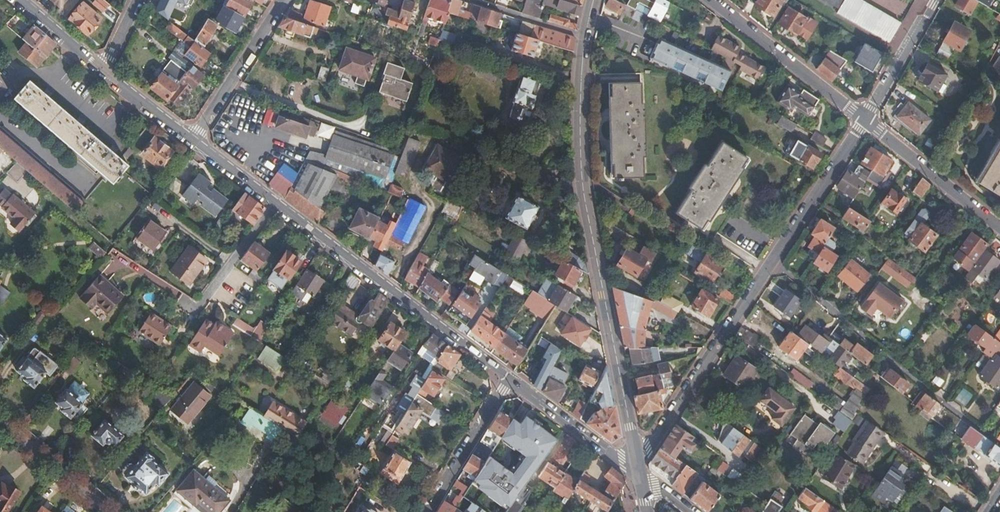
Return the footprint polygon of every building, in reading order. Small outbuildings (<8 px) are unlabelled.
[(60,8),(66,0),(50,0),(60,8)] [(110,5),(104,0),(94,0),(92,3),(104,12),(110,5)] [(242,17),(252,1),(251,0),(228,0),(224,7),(242,17)] [(311,0),(304,19),(323,26),(330,7),(311,0)] [(413,3),(404,0),(401,0),(397,12),(385,8),(381,6),(379,10),(382,11),(380,15),(382,16),(385,16),(383,23),(403,30),(413,3)] [(449,5),(434,0),(429,0),(423,16),(444,23),(448,14),(446,13),(449,5)] [(470,13),(458,9),(462,1),(458,0),(451,0),(449,5),(446,13),(448,14),(468,20),(470,13)] [(521,12),(523,13),(543,19),(545,15),(539,13),(542,3),(578,15),(580,6),(562,0),(525,0),(525,1),(521,12)] [(614,0),(608,0),(604,7),(618,14),(623,5),(614,0)] [(748,2),(773,17),(782,2),(785,4),(787,0),(749,0),(748,2)] [(840,9),(838,13),(887,42),(898,23),(859,0),(825,0),(840,9)] [(977,0),(959,0),(955,6),(970,14),(977,0)] [(81,3),(68,19),(87,35),(100,19),(81,3)] [(224,7),(224,6),(215,21),(234,32),(242,17),(224,7)] [(648,25),(651,19),(626,6),(623,12),(648,25)] [(496,28),(500,13),(481,7),(480,9),(478,16),(470,13),(468,20),(474,22),(474,21),(475,21),(489,26),(496,28)] [(788,9),(778,23),(795,35),(797,33),(806,40),(817,24),(807,18),(806,20),(788,9)] [(294,12),(289,10),(284,17),(291,19),(299,21),(301,16),(293,13),(294,12)] [(19,12),(5,25),(12,31),(25,18),(19,12)] [(551,14),(549,21),(575,29),(576,24),(570,23),(567,19),(551,14)] [(315,30),(316,28),(291,19),(284,17),(278,27),(309,38),(312,29),(315,30)] [(206,18),(193,40),(202,46),(214,28),(226,36),(224,39),(240,50),(245,42),(206,18)] [(531,38),(536,25),(535,24),(521,20),(516,34),(531,38)] [(486,35),(489,26),(475,21),(472,30),(486,35)] [(181,56),(183,53),(199,66),(210,52),(202,46),(193,40),(171,22),(166,28),(180,40),(172,50),(181,56)] [(954,22),(939,48),(950,53),(954,46),(959,48),(969,31),(954,22)] [(22,40),(27,44),(34,49),(45,35),(34,25),(22,40)] [(538,41),(572,51),(572,50),(574,37),(536,25),(531,38),(538,41)] [(438,39),(451,44),(454,35),(441,30),(438,39)] [(532,57),(538,41),(531,38),(516,34),(515,33),(512,43),(507,41),(505,49),(532,57)] [(37,67),(56,44),(45,35),(34,49),(27,44),(20,52),(37,67)] [(742,62),(761,74),(764,67),(744,56),(736,52),(737,50),(738,47),(716,35),(709,50),(740,66),(742,62)] [(438,39),(431,36),(427,44),(435,47),(438,39)] [(673,70),(705,84),(720,91),(729,72),(659,39),(649,58),(673,70)] [(865,44),(854,62),(871,72),(881,53),(865,44)] [(346,48),(339,70),(356,76),(355,78),(364,81),(365,79),(366,79),(374,57),(346,48)] [(950,53),(939,48),(936,53),(946,59),(950,53)] [(172,50),(172,49),(165,57),(168,60),(186,74),(192,66),(181,56),(172,50)] [(815,51),(806,62),(813,67),(822,57),(815,51)] [(830,51),(815,69),(830,81),(846,61),(830,51)] [(405,52),(403,58),(411,60),(413,54),(405,52)] [(999,58),(992,70),(991,71),(999,77),(999,59),(999,58)] [(151,88),(166,100),(167,97),(177,86),(176,85),(186,74),(168,60),(161,69),(163,72),(151,88)] [(385,73),(378,92),(385,93),(406,100),(412,82),(399,78),(403,67),(386,61),(382,72),(385,73)] [(759,79),(761,74),(742,62),(740,66),(738,68),(759,79)] [(946,74),(928,63),(919,80),(937,90),(946,74)] [(204,75),(192,66),(186,74),(176,85),(177,86),(167,97),(178,106),(191,91),(191,92),(204,75)] [(702,89),(705,84),(673,70),(671,75),(702,89)] [(515,102),(510,115),(526,120),(531,107),(539,83),(521,76),(513,101),(515,102)] [(129,165),(27,80),(11,99),(113,184),(129,165)] [(644,177),(640,81),(611,83),(613,177),(617,177),(617,180),(623,180),(623,177),(644,177)] [(786,86),(775,103),(790,112),(792,108),(807,116),(818,99),(802,90),(799,94),(786,86)] [(906,102),(895,115),(917,133),(928,118),(906,102)] [(797,123),(782,115),(778,123),(782,126),(792,131),(797,123)] [(280,117),(276,127),(296,135),(298,131),(312,137),(317,125),(301,119),(299,124),(280,117)] [(316,134),(329,139),(333,126),(320,122),(316,134)] [(75,212),(86,200),(55,173),(53,175),(50,172),(52,170),(0,125),(0,148),(17,162),(25,169),(38,181),(75,212)] [(811,138),(821,145),(826,139),(815,131),(814,133),(811,138)] [(379,188),(392,155),(333,135),(323,165),(343,173),(353,177),(379,188)] [(171,152),(155,138),(143,153),(159,166),(171,152)] [(792,138),(784,152),(812,168),(816,162),(817,162),(821,154),(792,138)] [(407,139),(394,173),(405,178),(419,144),(407,139)] [(747,160),(722,144),(677,214),(702,230),(747,160)] [(977,182),(999,196),(999,145),(977,182)] [(437,146),(425,169),(446,181),(459,158),(437,146)] [(870,173),(867,178),(878,185),(883,177),(882,176),(892,160),(870,147),(861,162),(872,170),(870,173)] [(135,152),(131,149),(125,157),(129,160),(135,152)] [(319,161),(321,154),(309,150),(307,156),(319,161)] [(306,158),(292,185),(291,186),(320,208),(335,177),(340,179),(343,173),(323,165),(306,158)] [(861,162),(859,165),(870,173),(872,170),(861,162)] [(859,165),(858,165),(852,174),(847,171),(837,186),(854,198),(867,178),(870,173),(859,165)] [(351,183),(353,177),(343,173),(340,179),(351,183)] [(210,183),(199,174),(182,196),(192,204),(195,200),(216,216),(228,201),(208,186),(210,183)] [(552,176),(548,183),(549,183),(556,186),(559,180),(552,176)] [(280,177),(272,188),(285,198),(291,186),(292,185),(280,177)] [(572,187),(571,182),(561,177),(559,180),(556,186),(574,195),(572,187)] [(930,184),(921,178),(912,191),(921,197),(930,184)] [(391,185),(388,192),(391,194),(400,197),(403,190),(391,185)] [(291,186),(285,198),(311,217),(318,223),(326,212),(320,208),(291,186)] [(890,190),(880,204),(886,208),(887,207),(896,213),(906,198),(898,192),(897,194),(890,190)] [(244,193),(232,210),(252,225),(264,208),(246,194),(244,193)] [(516,195),(505,216),(525,227),(537,206),(516,195)] [(34,214),(14,196),(3,207),(15,218),(11,223),(19,230),(34,214)] [(407,200),(391,233),(397,236),(413,201),(408,199),(407,200)] [(413,201),(397,236),(408,242),(425,207),(413,201)] [(445,202),(441,213),(455,219),(459,208),(445,202)] [(848,207),(843,216),(863,230),(869,221),(867,219),(848,207)] [(908,239),(923,251),(935,234),(922,224),(929,214),(929,211),(924,208),(920,208),(904,232),(910,236),(908,239)] [(350,228),(370,238),(379,220),(379,218),(359,209),(350,228)] [(165,232),(148,220),(136,237),(153,249),(165,232)] [(379,220),(370,238),(376,241),(374,246),(382,250),(386,243),(390,234),(386,232),(389,225),(379,220)] [(827,239),(834,228),(820,220),(811,234),(814,236),(808,246),(819,253),(822,248),(827,239)] [(839,231),(834,228),(827,239),(832,242),(839,231)] [(390,234),(386,243),(399,250),(404,241),(390,234)] [(986,245),(971,234),(958,251),(953,258),(960,263),(958,264),(967,270),(973,262),(986,245)] [(515,235),(515,236),(505,253),(518,260),(528,242),(515,235)] [(693,271),(710,282),(722,263),(705,253),(706,251),(696,244),(690,240),(687,246),(684,250),(701,259),(693,271)] [(101,258),(106,252),(94,242),(90,248),(101,258)] [(269,252),(254,242),(248,250),(241,259),(256,270),(256,269),(269,252)] [(206,260),(189,247),(171,271),(189,284),(206,260)] [(819,253),(812,263),(826,271),(835,256),(822,248),(819,253)] [(587,261),(586,260),(565,249),(560,258),(581,270),(589,275),(587,261)] [(415,259),(406,277),(421,285),(429,270),(422,266),(428,254),(420,250),(415,259)] [(646,261),(627,250),(618,264),(637,276),(646,261)] [(999,261),(984,250),(971,268),(986,279),(999,261)] [(301,262),(286,252),(274,270),(288,280),(301,262)] [(381,254),(375,265),(388,275),(395,261),(381,254)] [(461,291),(449,311),(467,324),(482,303),(478,300),(481,297),(479,295),(488,280),(500,288),(509,275),(486,261),(476,254),(470,264),(466,271),(475,277),(472,283),(462,277),(459,282),(460,283),(456,288),(460,290),(461,291)] [(581,270),(560,258),(559,258),(559,259),(551,273),(557,277),(556,279),(572,287),(581,270)] [(421,285),(420,288),(438,302),(441,298),(450,305),(460,290),(456,288),(451,284),(449,288),(431,274),(433,272),(434,273),(441,261),(435,259),(429,270),(421,285)] [(888,259),(884,263),(903,277),(906,272),(888,259)] [(850,260),(838,276),(856,290),(868,274),(850,260)] [(884,263),(881,267),(907,286),(910,282),(903,277),(884,263)] [(266,276),(256,269),(256,270),(250,278),(259,286),(266,276)] [(319,302),(330,286),(306,270),(290,295),(296,299),(300,294),(303,296),(305,293),(319,302)] [(681,283),(685,277),(672,270),(671,272),(671,273),(673,274),(671,277),(681,283)] [(903,277),(910,282),(913,284),(917,279),(907,272),(906,272),(903,277)] [(109,286),(110,285),(100,275),(85,292),(87,293),(81,299),(91,308),(97,303),(108,313),(122,298),(109,286)] [(508,288),(522,294),(526,287),(512,280),(508,288)] [(577,295),(558,284),(548,300),(556,304),(566,311),(577,295)] [(878,284),(860,308),(870,315),(874,309),(877,309),(889,318),(902,300),(884,285),(882,287),(878,284)] [(123,296),(110,285),(109,286),(122,298),(123,296)] [(759,302),(771,308),(778,293),(766,287),(759,302)] [(653,301),(613,288),(620,326),(644,331),(650,307),(672,317),(676,311),(654,299),(653,301)] [(702,290),(691,308),(707,317),(713,308),(714,309),(719,300),(702,290)] [(802,300),(788,290),(776,308),(790,317),(802,300)] [(556,304),(548,300),(534,291),(524,305),(546,320),(556,304)] [(723,291),(719,297),(731,304),(733,301),(736,298),(723,291)] [(371,326),(388,301),(379,294),(373,302),(372,301),(362,317),(361,316),(360,315),(359,315),(358,315),(357,315),(356,316),(355,316),(340,307),(331,321),(349,332),(356,322),(357,323),(358,323),(359,323),(360,323),(361,322),(362,321),(362,320),(371,326)] [(658,294),(654,299),(676,311),(677,312),(681,305),(665,295),(664,297),(658,294)] [(368,299),(358,314),(359,315),(360,315),(361,316),(362,317),(372,301),(368,299)] [(566,311),(556,304),(546,320),(541,328),(537,334),(562,351),(564,346),(576,318),(566,311)] [(486,308),(471,330),(496,348),(505,333),(485,318),(491,311),(486,308)] [(157,317),(158,316),(151,311),(139,329),(160,343),(172,325),(163,320),(162,321),(157,317)] [(39,320),(44,314),(40,312),(35,317),(39,320)] [(56,320),(46,312),(44,314),(39,320),(36,324),(47,333),(56,320)] [(248,325),(237,318),(233,324),(244,332),(248,325)] [(601,333),(599,324),(589,318),(587,319),(584,323),(601,333)] [(233,335),(215,322),(213,325),(206,320),(190,343),(200,350),(204,344),(219,354),(233,335)] [(393,350),(405,332),(390,322),(378,340),(393,350)] [(965,335),(976,342),(973,346),(984,353),(991,358),(994,354),(999,346),(972,325),(971,327),(965,335)] [(644,331),(620,326),(624,347),(630,347),(645,347),(644,331)] [(799,338),(809,345),(822,354),(833,340),(828,336),(826,335),(824,338),(807,326),(799,338)] [(746,332),(740,328),(737,333),(743,337),(746,332)] [(748,330),(746,332),(743,337),(741,339),(753,348),(760,339),(748,330)] [(414,338),(405,332),(393,350),(363,396),(379,407),(393,388),(381,380),(393,364),(400,369),(410,353),(406,350),(414,338)] [(794,334),(790,332),(779,347),(796,361),(809,345),(799,338),(794,334)] [(505,333),(496,348),(511,360),(512,359),(518,364),(528,350),(521,344),(522,343),(516,339),(515,340),(505,333)] [(438,358),(446,345),(437,339),(432,335),(423,347),(438,358)] [(850,353),(865,365),(871,356),(856,344),(854,347),(843,340),(839,345),(850,353)] [(4,344),(0,349),(0,358),(4,360),(11,351),(4,344)] [(283,357),(266,345),(258,358),(276,370),(284,358),(283,357)] [(449,369),(458,354),(446,345),(438,358),(437,361),(442,365),(449,369)] [(839,345),(828,359),(839,367),(850,353),(839,345)] [(434,366),(437,361),(438,358),(423,347),(418,354),(429,363),(434,366)] [(645,347),(630,347),(633,365),(652,362),(652,360),(650,347),(645,347)] [(658,359),(657,347),(650,347),(652,360),(658,359)] [(33,350),(16,372),(24,379),(22,381),(33,389),(37,384),(46,373),(50,377),(57,367),(40,353),(39,353),(35,350),(33,350)] [(991,358),(979,375),(997,387),(999,384),(999,358),(994,354),(991,358)] [(565,357),(559,355),(556,362),(550,372),(555,375),(565,357)] [(71,356),(62,369),(70,375),(80,362),(71,356)] [(737,356),(724,374),(745,388),(757,369),(737,356)] [(541,390),(547,378),(550,372),(556,362),(548,358),(533,384),(541,390)] [(432,368),(438,371),(442,365),(437,361),(434,366),(432,368)] [(667,362),(657,364),(659,375),(635,381),(638,393),(663,388),(661,380),(670,377),(667,362)] [(395,409),(404,414),(417,394),(421,387),(430,371),(432,368),(434,366),(429,363),(420,378),(415,375),(409,385),(412,387),(407,394),(405,393),(395,409)] [(587,364),(579,379),(593,386),(601,371),(587,364)] [(616,409),(608,366),(587,405),(585,410),(587,412),(595,402),(600,409),(593,413),(586,424),(610,442),(621,434),(616,409)] [(861,383),(839,367),(833,375),(847,385),(848,384),(856,390),(858,392),(862,384),(861,383)] [(792,368),(788,375),(808,388),(813,381),(792,368)] [(884,373),(881,377),(902,394),(908,385),(897,377),(896,374),(891,370),(886,375),(884,373)] [(421,387),(428,391),(433,395),(442,380),(430,371),(421,387)] [(940,387),(944,380),(935,375),(931,382),(940,387)] [(661,380),(663,388),(672,385),(670,377),(661,380)] [(544,392),(551,379),(547,378),(541,390),(544,392)] [(544,392),(558,403),(566,387),(551,379),(544,392)] [(67,391),(83,403),(91,393),(75,381),(67,391)] [(209,397),(194,383),(170,410),(186,423),(209,397)] [(232,397),(241,403),(250,408),(286,430),(297,437),(307,423),(241,383),(232,397)] [(862,384),(858,392),(864,396),(867,399),(872,391),(862,384)] [(149,398),(162,409),(174,394),(160,385),(149,398)] [(417,394),(423,398),(428,391),(421,387),(417,394)] [(955,399),(965,406),(973,394),(962,387),(955,399)] [(666,388),(634,396),(635,402),(637,413),(662,407),(660,394),(667,393),(666,388)] [(794,407),(768,388),(760,399),(776,411),(772,418),(781,424),(794,407)] [(63,408),(62,410),(72,418),(84,403),(83,403),(67,391),(66,390),(56,403),(63,408)] [(940,404),(926,393),(916,406),(931,417),(940,404)] [(417,394),(404,414),(395,430),(401,434),(403,435),(405,431),(408,433),(421,411),(438,422),(443,412),(423,398),(417,394)] [(585,410),(587,405),(580,402),(573,414),(580,419),(585,410)] [(323,413),(337,422),(342,415),(328,405),(323,413)] [(266,438),(277,445),(286,430),(250,408),(241,422),(250,428),(252,424),(268,435),(266,438)] [(512,420),(512,419),(499,411),(480,441),(493,449),(500,438),(512,420)] [(96,412),(86,423),(93,430),(103,418),(96,412)] [(820,425),(805,415),(790,438),(797,443),(792,450),(807,460),(817,446),(823,450),(835,432),(822,422),(820,425)] [(511,446),(530,421),(524,417),(519,425),(507,443),(511,446)] [(126,436),(107,420),(94,436),(108,447),(110,445),(111,446),(113,446),(115,446),(116,444),(118,445),(126,436)] [(512,420),(500,438),(507,443),(519,425),(512,420)] [(525,485),(556,439),(530,421),(511,446),(525,456),(513,475),(487,458),(470,485),(507,510),(525,485)] [(884,433),(867,421),(853,441),(860,446),(851,457),(862,464),(884,433)] [(738,456),(749,440),(734,429),(726,423),(718,442),(722,445),(738,456)] [(694,437),(676,425),(661,448),(675,458),(676,458),(680,452),(677,450),(680,446),(686,449),(687,448),(692,451),(696,444),(691,441),(694,437)] [(970,426),(961,439),(977,451),(978,450),(984,454),(984,455),(999,467),(999,449),(970,426)] [(382,442),(386,445),(392,435),(393,433),(388,430),(381,442),(382,442)] [(386,445),(393,449),(399,440),(398,439),(392,435),(386,445)] [(566,470),(581,447),(567,437),(552,458),(562,465),(561,467),(566,470)] [(493,449),(480,441),(463,469),(475,477),(487,458),(493,449)] [(750,462),(760,448),(754,443),(744,457),(750,462)] [(675,458),(661,448),(650,465),(650,467),(650,469),(672,486),(687,465),(676,458),(675,458)] [(125,454),(117,464),(122,468),(121,472),(126,476),(125,477),(133,483),(131,484),(136,489),(138,487),(146,493),(156,482),(158,485),(169,473),(158,464),(157,464),(152,460),(153,458),(146,452),(134,465),(131,462),(127,463),(130,459),(125,454)] [(410,463),(394,453),(381,473),(398,483),(410,463)] [(854,467),(835,454),(826,467),(828,469),(820,480),(828,485),(826,488),(834,493),(843,480),(844,480),(854,467)] [(906,470),(895,461),(870,496),(881,505),(885,499),(892,504),(896,507),(904,496),(908,490),(897,482),(906,470)] [(555,487),(564,473),(549,462),(539,475),(555,487)] [(729,466),(723,462),(718,470),(719,471),(724,474),(729,466)] [(589,463),(578,482),(572,491),(576,493),(606,511),(619,493),(621,489),(626,481),(617,473),(612,468),(604,477),(606,478),(604,481),(609,486),(603,495),(587,485),(593,475),(594,475),(598,469),(589,463)] [(687,465),(672,486),(689,499),(698,488),(691,482),(698,473),(687,465)] [(195,470),(178,490),(196,506),(199,503),(210,511),(220,511),(230,500),(195,470)] [(572,491),(578,482),(564,473),(555,487),(553,490),(563,497),(561,500),(564,502),(566,498),(567,499),(572,491)] [(457,480),(453,486),(461,491),(465,494),(469,487),(457,480)] [(3,481),(0,486),(0,511),(7,511),(8,510),(9,510),(21,492),(9,484),(9,485),(3,481)] [(689,499),(706,511),(720,495),(703,482),(698,488),(689,499)] [(525,485),(507,510),(506,511),(519,511),(525,503),(523,502),(525,499),(532,489),(525,485)] [(823,500),(805,487),(798,497),(802,500),(805,502),(804,504),(815,511),(823,500)] [(461,491),(452,506),(455,508),(463,497),(465,494),(461,491)] [(534,505),(540,509),(544,503),(541,501),(538,499),(534,505)] [(779,511),(782,507),(771,499),(762,511),(781,511),(779,511)] [(444,501),(437,511),(453,511),(455,508),(452,506),(444,501)] [(472,503),(466,511),(485,511),(472,503)] [(363,504),(357,511),(375,511),(363,504)]
